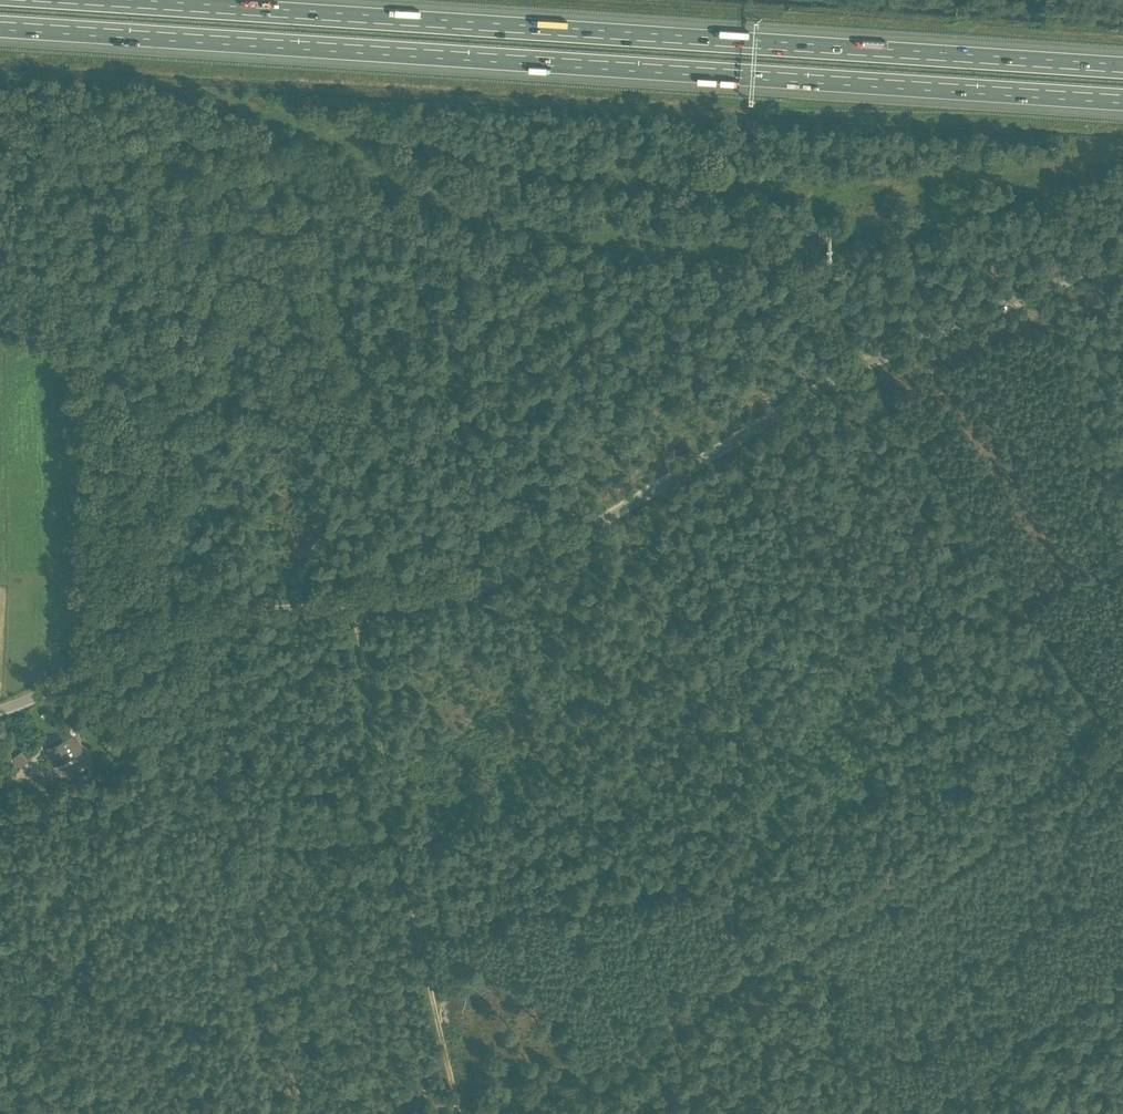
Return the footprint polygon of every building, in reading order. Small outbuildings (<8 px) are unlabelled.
[(56,761),(80,750),(73,734),(49,745),(56,761)] [(20,767),(30,760),(23,750),(13,758),(20,767)]
